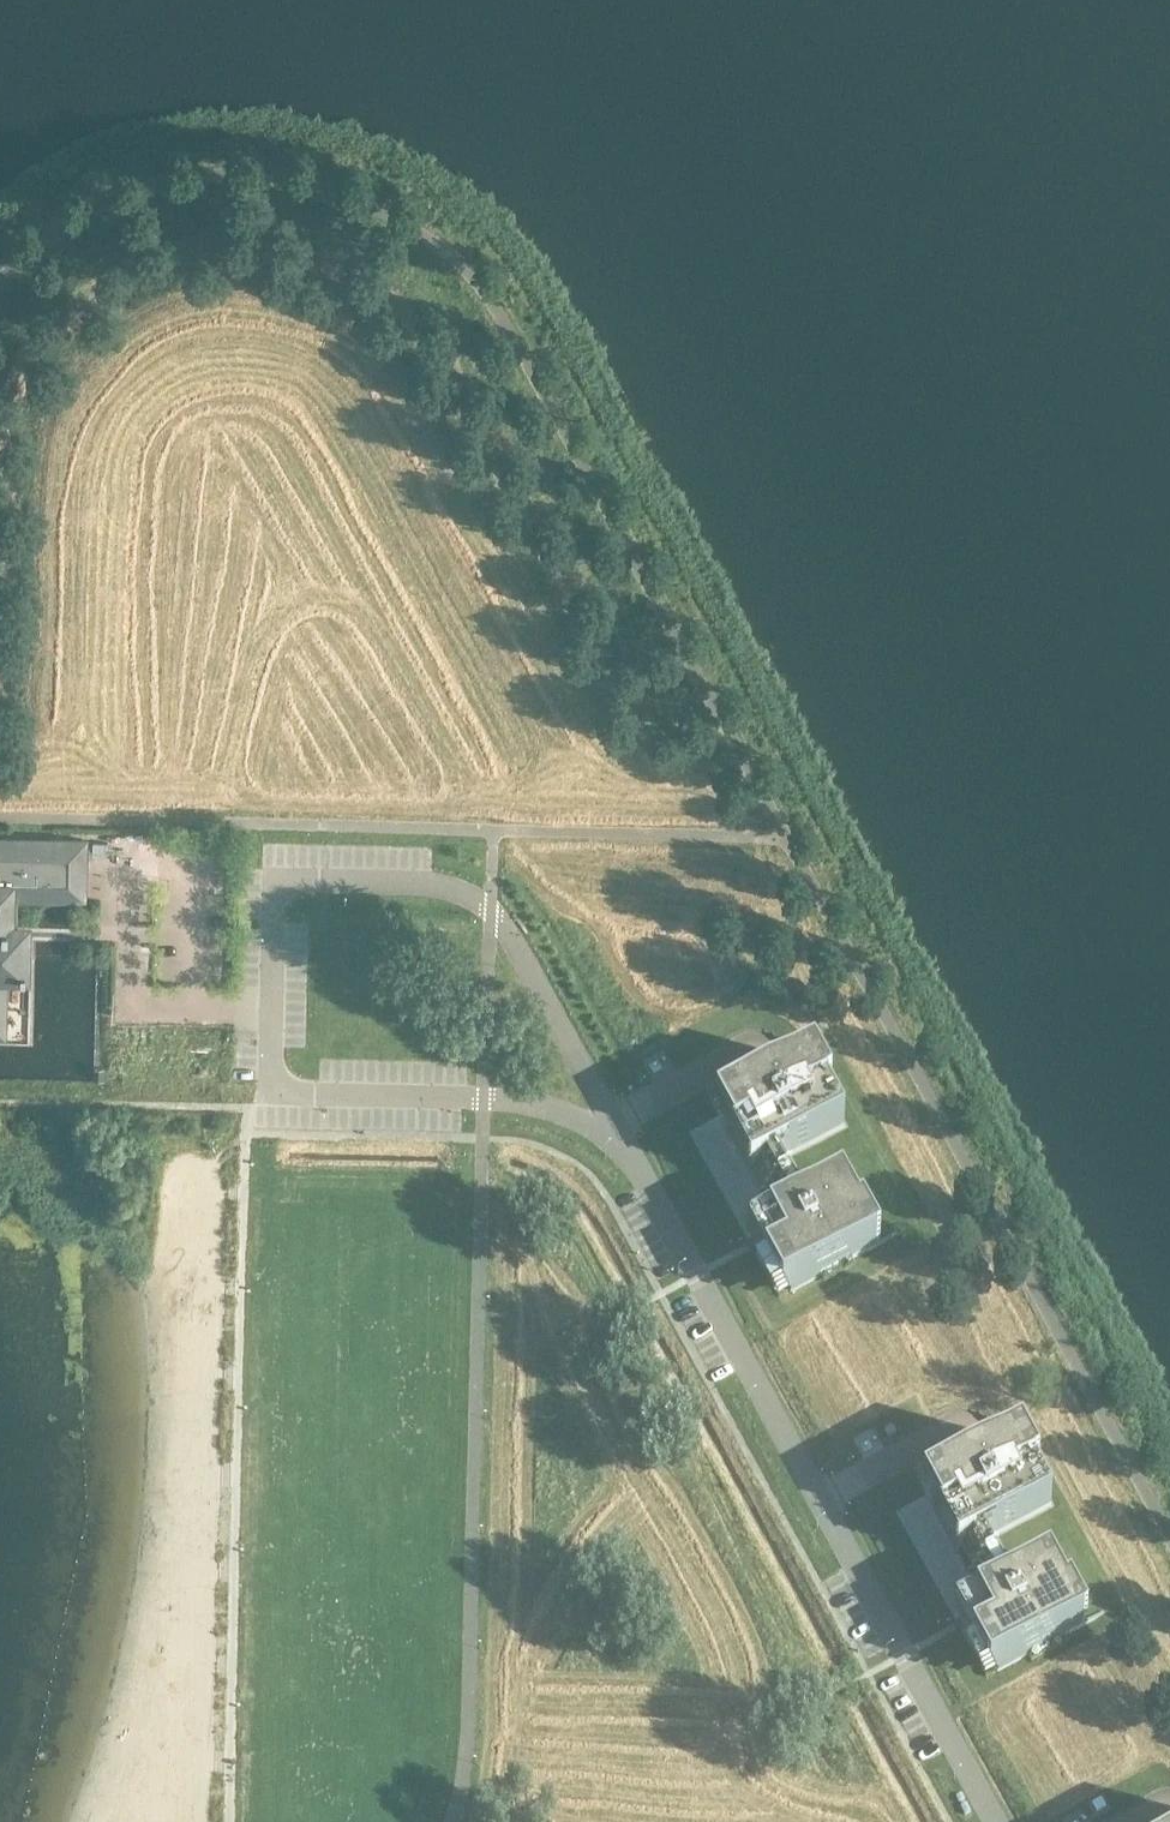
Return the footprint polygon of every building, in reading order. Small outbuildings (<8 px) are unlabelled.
[(24,972),(24,966),(23,966),(23,940),(17,940),(17,924),(8,923),(9,890),(52,891),(52,893),(81,894),(82,841),(0,839),(0,846),(0,971),(24,972)] [(813,1061),(809,1064),(769,1086),(730,1107),(724,1110),(735,1130),(724,1135),(771,1221),(756,1229),(772,1259),(790,1292),(876,1245),(875,1244),(879,1242),(862,1211),(858,1213),(841,1182),(794,1208),(771,1166),(843,1126),(827,1095),(831,1093),(813,1061)] [(1020,1440),(1016,1443),(976,1465),(937,1486),(931,1489),(942,1509),(931,1514),(978,1600),(963,1608),(979,1638),(997,1671),(1083,1624),(1082,1623),(1086,1621),(1069,1590),(1065,1592),(1048,1561),(1001,1587),(978,1545),(1050,1505),(1034,1475),(1038,1472),(1020,1440)]
